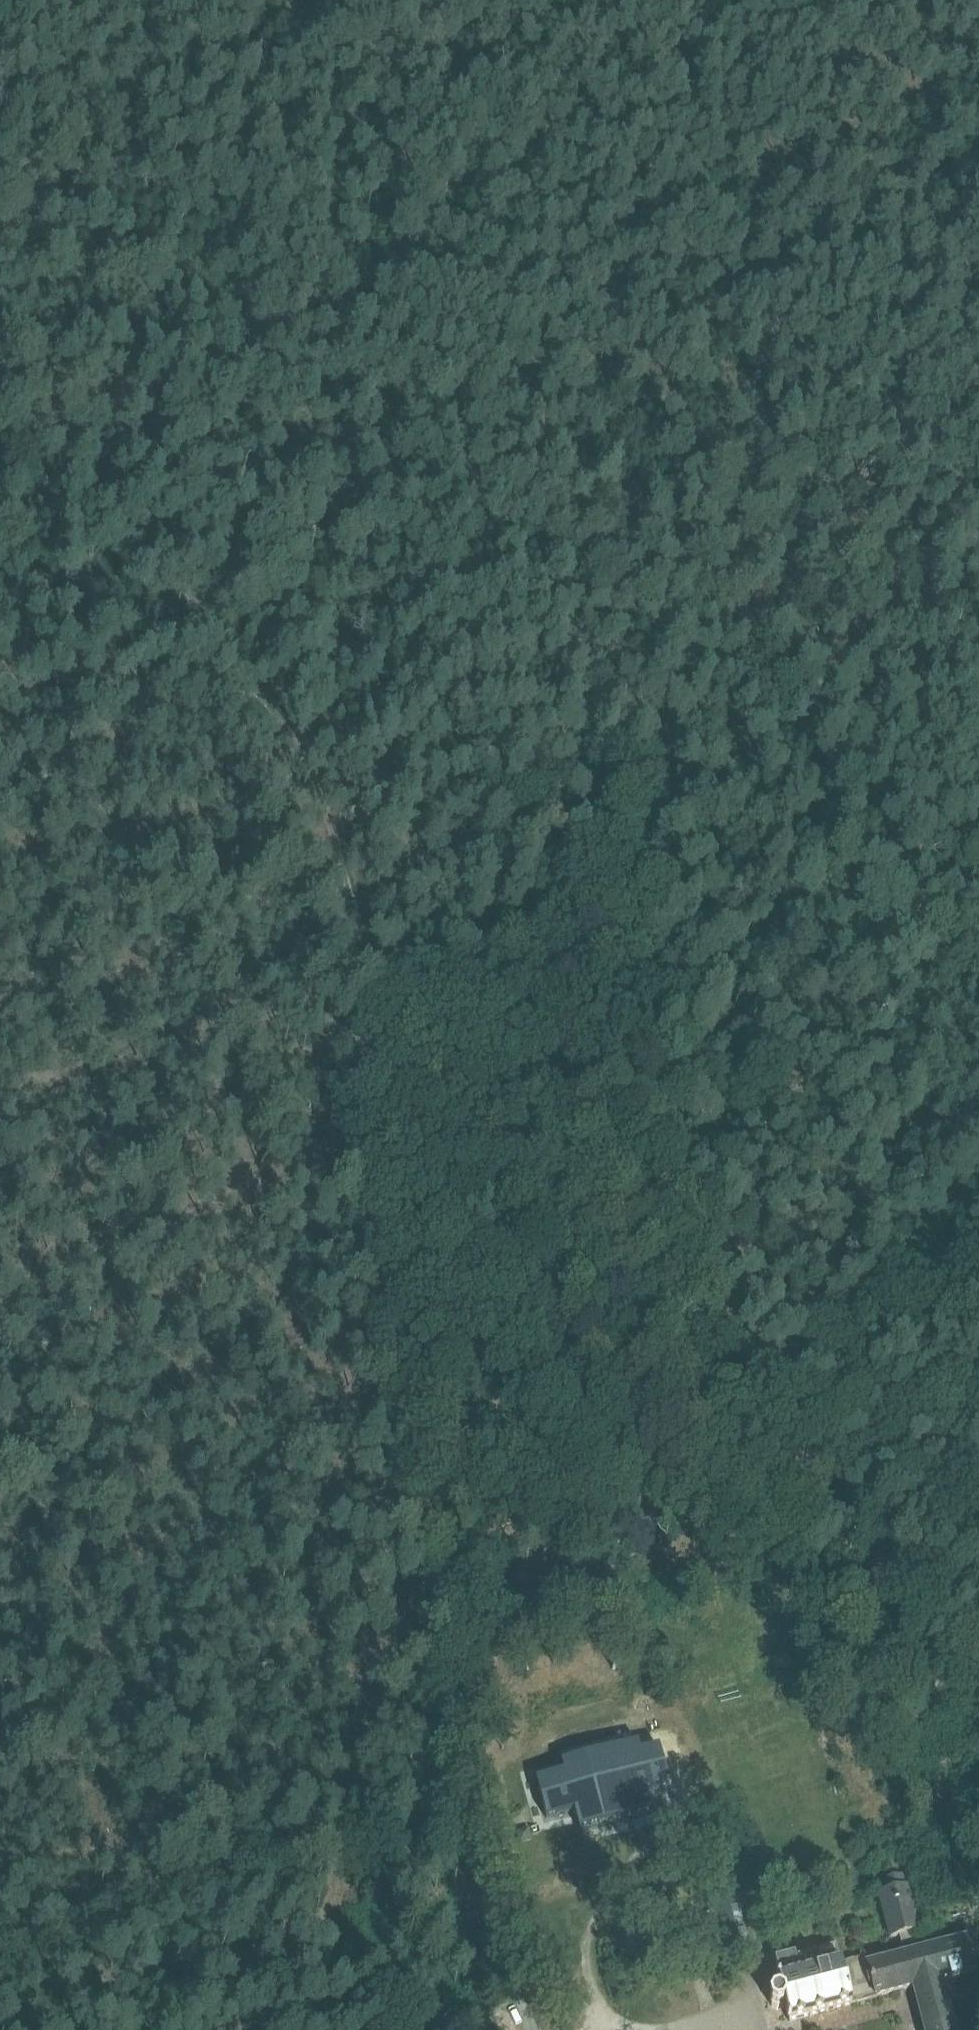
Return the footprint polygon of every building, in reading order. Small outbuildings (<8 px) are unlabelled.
[(564,1773),(536,1780),(547,1820),(575,1812),(579,1831),(590,1828),(599,1826),(609,1823),(618,1821),(627,1818),(636,1816),(646,1813),(655,1811),(656,1811),(651,1792),(661,1789),(658,1780),(668,1778),(659,1747),(641,1752),(638,1743),(628,1746),(619,1748),(609,1751),(600,1753),(590,1756),(582,1758),(573,1760),(564,1763),(561,1763),(564,1773)] [(530,1830),(517,1833),(521,1846),(533,1842),(530,1830)] [(882,1881),(885,1893),(877,1895),(890,1941),(921,1933),(909,1887),(906,1888),(903,1875),(882,1881)] [(978,1968),(969,1936),(861,1967),(859,1960),(816,1972),(811,1955),(791,1960),(791,1958),(772,1963),(777,1982),(765,1985),(776,2026),(909,1987),(921,2029),(953,2029),(939,1979),(978,1968)] [(820,1969),(839,1964),(835,1947),(816,1952),(820,1969)]
